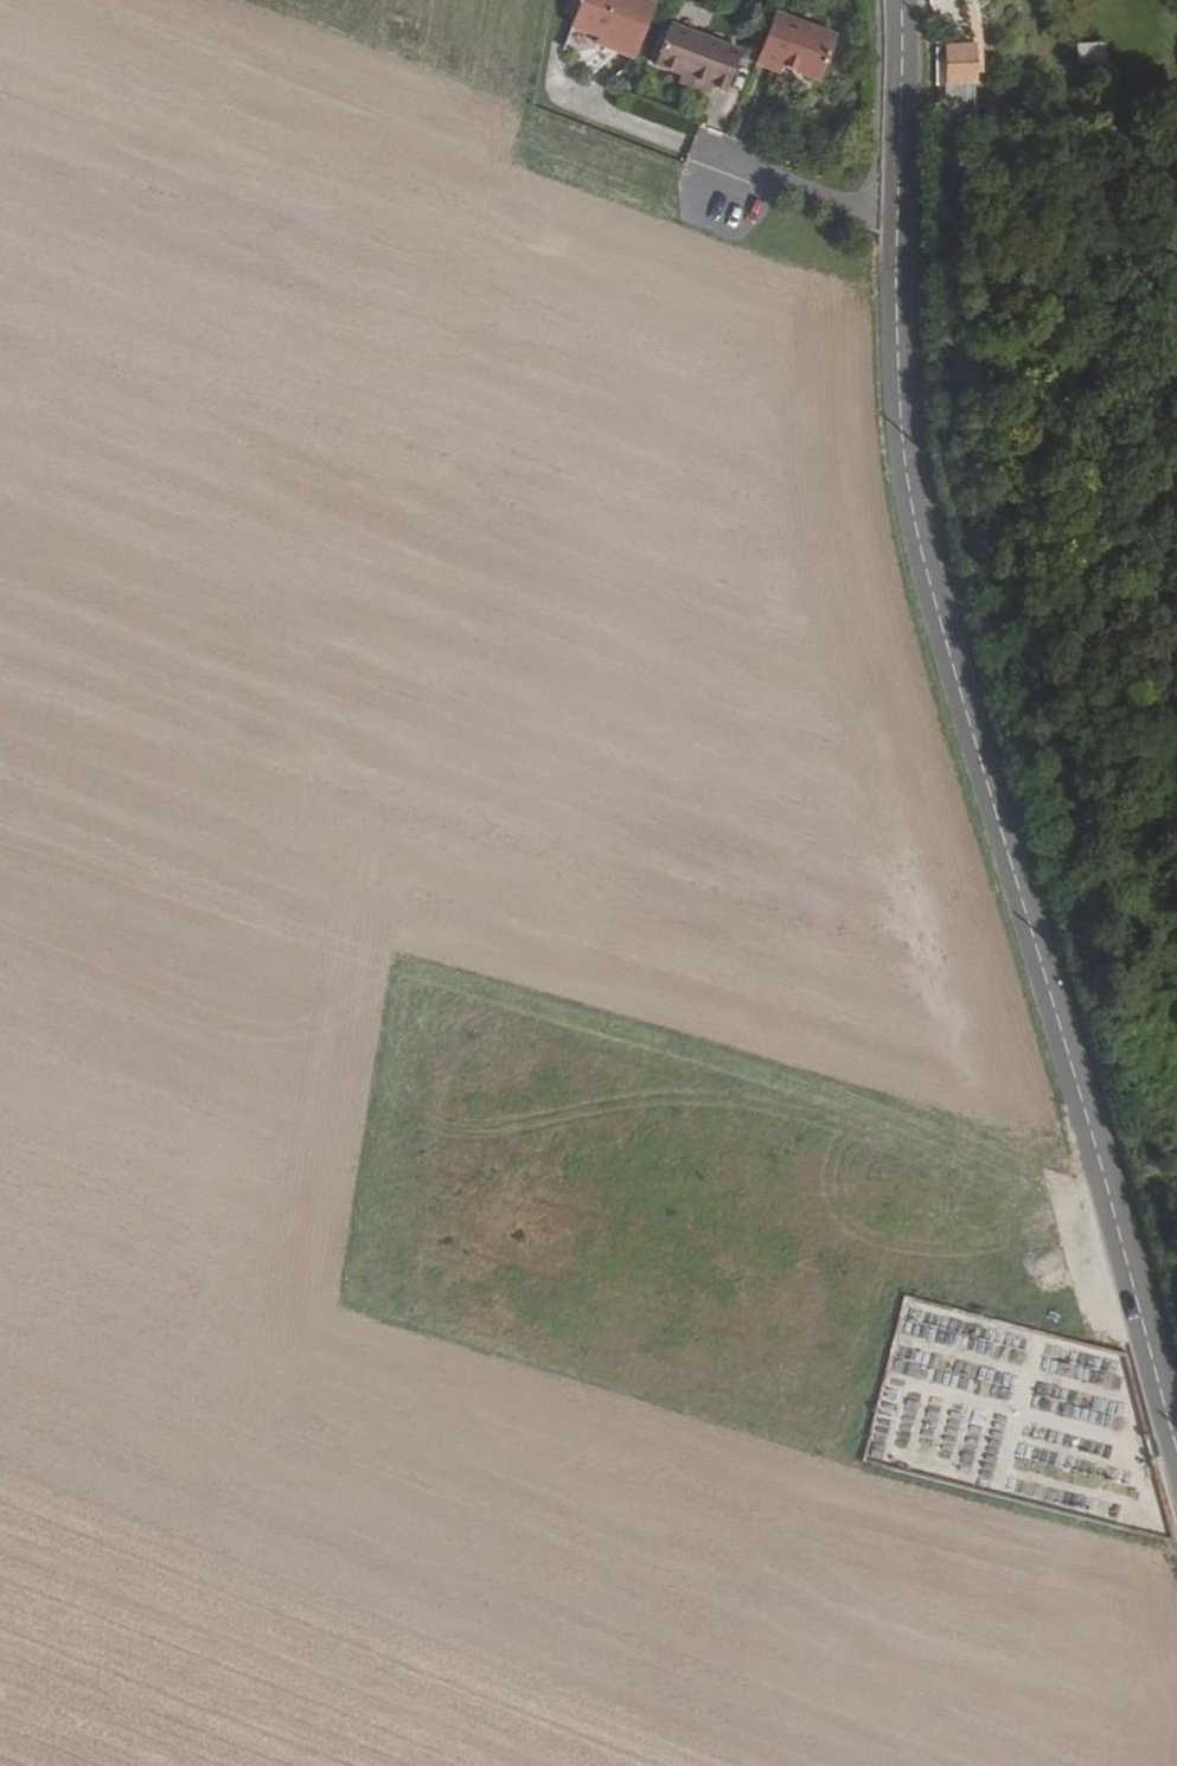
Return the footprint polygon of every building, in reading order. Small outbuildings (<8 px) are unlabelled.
[(574,22),(581,0),(572,0),(566,20),(574,22)] [(571,34),(598,45),(636,59),(654,8),(629,0),(581,0),(574,22),(571,34)] [(817,89),(834,44),(770,20),(753,66),(817,89)] [(654,72),(729,98),(742,56),(670,31),(654,72)] [(1079,64),(1108,60),(1105,39),(1076,44),(1079,64)] [(596,52),(634,66),(636,59),(598,45),(596,52)] [(942,92),(973,91),(973,54),(942,55),(942,92)]
